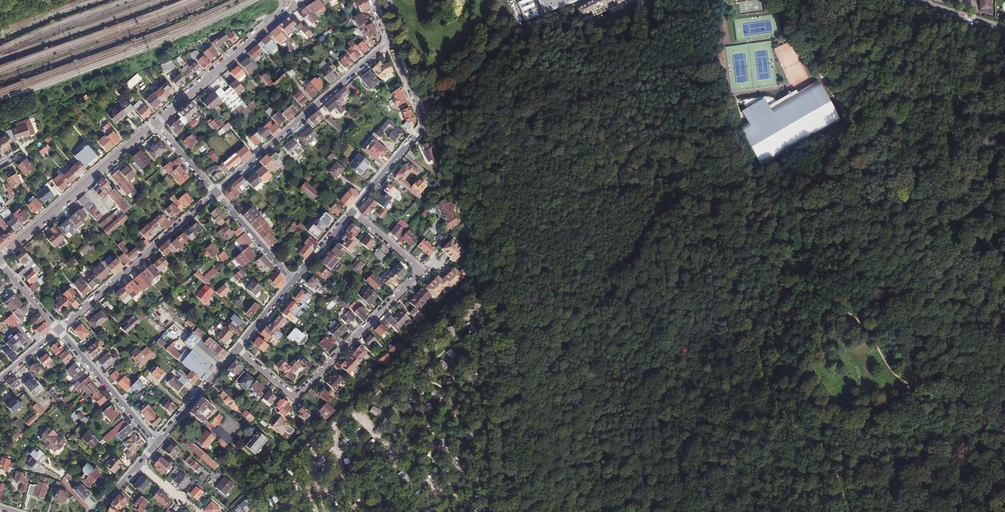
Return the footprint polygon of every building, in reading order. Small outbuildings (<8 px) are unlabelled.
[(309,5),(306,6),(312,14),(323,7),(318,0),(310,6),(309,5)] [(356,2),(361,14),(363,13),(366,11),(365,10),(369,8),(366,0),(361,0),(359,1),(356,2)] [(518,2),(525,21),(539,15),(533,0),(524,0),(518,2)] [(545,13),(577,0),(539,0),(545,13)] [(630,0),(609,0),(591,8),(596,19),(631,2),(630,0)] [(990,16),(989,0),(990,0),(979,0),(980,11),(990,16)] [(300,16),(305,21),(311,15),(305,9),(301,12),(303,13),(300,16)] [(363,13),(361,14),(354,17),(359,27),(366,24),(368,23),(369,22),(367,19),(366,19),(363,13)] [(289,18),(279,26),(285,33),(291,40),(296,36),(292,31),(294,29),(298,32),(299,32),(298,30),(302,26),(301,25),(297,20),(293,23),(289,18)] [(366,24),(359,27),(363,35),(367,33),(369,37),(377,33),(375,29),(376,28),(374,25),(373,25),(372,23),(369,25),(367,26),(366,24)] [(298,30),(299,32),(300,31),(307,39),(312,35),(303,24),(301,25),(302,26),(298,30)] [(279,26),(270,34),(279,44),(285,38),(283,35),(285,33),(279,26)] [(229,31),(225,35),(227,38),(228,37),(233,43),(236,40),(229,31)] [(225,35),(224,34),(217,39),(211,43),(215,48),(228,39),(227,38),(225,35)] [(268,36),(258,44),(265,51),(274,43),(268,36)] [(370,43),(367,38),(364,39),(364,41),(358,46),(363,53),(369,47),(368,46),(370,43)] [(215,48),(211,43),(209,45),(211,47),(204,53),(210,60),(218,53),(214,49),(215,48)] [(253,49),(259,56),(263,52),(257,45),(253,49)] [(349,50),(347,52),(353,60),(356,58),(360,55),(358,52),(359,51),(355,47),(354,48),(352,45),(348,49),(349,50)] [(255,60),(259,56),(253,49),(248,53),(255,60)] [(198,50),(188,54),(194,60),(201,54),(198,50)] [(354,61),(346,53),(341,58),(343,60),(341,61),(347,67),(354,61)] [(198,61),(206,70),(212,65),(204,55),(198,61)] [(305,56),(300,61),(304,65),(306,63),(307,64),(310,61),(305,56)] [(258,66),(250,57),(240,65),(247,73),(254,67),(256,69),(258,66)] [(172,60),(161,65),(164,71),(176,66),(172,60)] [(193,73),(183,61),(180,63),(184,67),(185,66),(186,67),(185,68),(187,69),(183,72),(188,77),(193,73)] [(189,66),(194,73),(200,67),(194,61),(189,66)] [(376,66),(372,69),(381,79),(387,74),(393,71),(389,62),(383,65),(380,61),(375,65),(376,66)] [(327,75),(324,77),(330,84),(337,78),(331,71),(334,68),(329,62),(321,68),(327,75)] [(244,74),(238,67),(231,73),(234,77),(237,81),(238,80),(244,74)] [(291,69),(285,74),(288,78),(289,79),(295,74),(291,69)] [(369,71),(361,79),(371,89),(379,82),(369,71)] [(185,80),(178,72),(175,75),(177,77),(173,81),(178,87),(185,80)] [(270,87),(274,84),(264,73),(260,76),(270,87)] [(142,79),(138,74),(126,84),(131,89),(142,79)] [(246,76),(244,74),(238,80),(239,82),(246,76)] [(285,74),(274,84),(277,88),(288,78),(285,74)] [(234,77),(227,83),(231,88),(235,93),(242,87),(237,81),(234,77)] [(315,79),(310,82),(318,90),(324,85),(318,79),(316,81),(315,79)] [(166,82),(160,87),(168,96),(174,91),(166,82)] [(318,90),(310,82),(306,86),(308,88),(306,90),(311,96),(318,90)] [(155,92),(162,101),(168,96),(160,87),(155,92)] [(401,87),(392,94),(397,107),(406,103),(401,87)] [(222,103),(235,116),(244,109),(247,107),(245,104),(235,93),(231,88),(225,93),(219,98),(222,103)] [(344,88),(333,97),(340,105),(344,102),(342,99),(348,94),(344,88)] [(215,94),(219,98),(225,93),(221,89),(215,94)] [(308,101),(299,91),(293,97),(302,106),(308,101)] [(154,108),(162,101),(155,92),(154,92),(146,99),(154,108)] [(214,93),(203,103),(210,111),(219,103),(220,105),(222,103),(219,98),(215,94),(214,93)] [(87,95),(76,102),(78,104),(89,97),(87,95)] [(333,97),(322,107),(326,112),(327,110),(328,112),(335,108),(340,113),(344,110),(340,105),(333,97)] [(764,168),(804,145),(779,103),(771,108),(766,99),(743,112),(748,122),(744,124),(743,122),(740,124),(741,126),(740,127),(764,168)] [(126,114),(134,108),(127,100),(119,106),(126,114)] [(385,100),(376,107),(378,109),(387,102),(385,100)] [(193,101),(189,104),(196,112),(200,109),(193,101)] [(380,110),(388,120),(399,110),(391,101),(380,110)] [(429,101),(423,106),(426,113),(428,113),(434,108),(429,101)] [(189,104),(178,114),(181,118),(186,124),(195,117),(193,115),(195,113),(198,118),(197,118),(201,122),(204,120),(196,112),(189,104)] [(119,106),(118,105),(107,114),(115,123),(126,114),(119,106)] [(138,112),(144,119),(151,112),(145,105),(138,112)] [(293,105),(282,114),(288,121),(298,111),(297,110),(293,106),(293,105)] [(240,114),(243,117),(248,113),(251,116),(253,114),(250,110),(247,107),(244,109),(240,114)] [(415,121),(409,108),(401,111),(407,124),(415,121)] [(267,113),(278,126),(284,121),(277,113),(275,115),(271,110),(267,113)] [(318,111),(307,120),(313,128),(324,118),(318,111)] [(348,114),(344,117),(348,122),(352,119),(348,114)] [(93,122),(100,129),(105,125),(98,117),(93,122)] [(329,117),(326,120),(330,125),(339,132),(342,129),(329,117)] [(181,129),(187,124),(186,124),(181,118),(171,128),(177,135),(183,131),(181,129)] [(208,121),(206,123),(214,132),(214,131),(217,129),(221,126),(222,128),(223,128),(224,127),(215,118),(213,120),(211,118),(208,121)] [(371,137),(374,139),(377,141),(384,133),(383,132),(389,124),(394,129),(388,137),(394,141),(402,132),(396,127),(398,126),(389,120),(377,134),(375,133),(371,137)] [(195,121),(190,125),(192,129),(198,123),(195,121)] [(264,126),(270,133),(273,136),(280,131),(274,124),(273,125),(271,123),(272,123),(270,121),(264,126)] [(30,123),(26,124),(29,134),(34,132),(31,122),(30,123)] [(16,127),(4,131),(6,134),(11,140),(29,134),(26,124),(20,126),(16,127)] [(257,133),(263,140),(270,133),(264,126),(257,133)] [(317,136),(310,128),(298,138),(304,145),(313,138),(315,138),(317,136)] [(105,135),(113,145),(120,139),(112,130),(105,135)] [(255,146),(263,140),(257,133),(250,139),(255,146)] [(12,147),(10,143),(12,142),(11,140),(6,134),(0,137),(0,154),(12,147)] [(107,150),(113,145),(105,135),(99,141),(107,150)] [(191,136),(184,142),(190,149),(197,143),(191,136)] [(382,160),(388,151),(377,141),(374,139),(369,144),(368,143),(362,149),(376,160),(379,157),(382,160)] [(282,150),(286,154),(288,152),(292,155),(300,148),(293,140),(282,150)] [(428,163),(436,160),(428,142),(424,144),(420,146),(423,151),(428,163)] [(159,143),(148,152),(154,160),(166,150),(159,143)] [(191,152),(192,154),(204,144),(202,143),(191,152)] [(47,144),(37,152),(40,155),(49,147),(47,144)] [(83,148),(74,156),(79,161),(84,167),(98,155),(89,144),(86,146),(85,146),(83,148)] [(241,159),(243,163),(251,156),(244,148),(236,155),(241,159)] [(140,152),(132,160),(135,163),(133,164),(140,172),(149,163),(140,152)] [(266,156),(259,162),(264,167),(272,176),(274,175),(271,171),(275,167),(276,168),(277,167),(279,167),(282,165),(282,163),(286,160),(280,152),(277,155),(275,153),(270,158),(271,158),(269,160),(269,159),(266,156)] [(236,155),(235,154),(224,164),(229,169),(229,170),(241,159),(236,155)] [(359,155),(350,165),(361,174),(370,163),(359,155)] [(34,168),(27,159),(17,166),(23,175),(34,168)] [(179,167),(183,163),(179,159),(171,165),(170,163),(163,169),(169,176),(170,174),(179,167)] [(76,177),(85,169),(84,167),(79,161),(69,170),(76,177)] [(337,162),(329,172),(337,178),(344,168),(337,162)] [(397,176),(395,179),(417,197),(427,186),(419,179),(412,187),(403,180),(411,171),(416,176),(419,172),(408,163),(406,166),(405,165),(396,175),(397,176)] [(220,166),(211,173),(214,176),(213,177),(217,181),(220,178),(219,177),(222,175),(222,173),(223,171),(225,173),(229,169),(224,164),(221,167),(220,166)] [(211,173),(220,166),(220,165),(214,165),(212,167),(209,167),(208,168),(208,171),(210,174),(211,173)] [(66,186),(76,177),(69,170),(67,167),(58,176),(66,186)] [(120,173),(127,181),(135,175),(129,167),(125,170),(124,169),(120,173)] [(179,167),(170,174),(180,185),(189,178),(179,167)] [(272,176),(264,167),(255,174),(262,182),(264,184),(272,176)] [(120,173),(118,171),(111,177),(127,195),(134,190),(127,181),(120,173)] [(21,182),(17,175),(16,173),(8,178),(13,187),(21,182)] [(25,180),(20,173),(17,175),(21,182),(22,182),(25,180)] [(246,182),(250,186),(253,190),(262,182),(255,174),(246,182)] [(61,190),(66,186),(58,176),(52,180),(61,190)] [(246,182),(242,177),(232,186),(239,195),(241,193),(237,189),(242,185),(245,189),(246,188),(247,189),(250,186),(246,182)] [(436,185),(442,191),(445,188),(446,188),(447,187),(445,181),(440,177),(437,181),(438,181),(436,185)] [(100,226),(105,231),(124,215),(130,209),(114,191),(112,193),(110,190),(102,180),(92,188),(96,192),(95,193),(102,201),(107,196),(119,210),(115,215),(114,214),(110,218),(109,218),(100,226)] [(146,183),(152,190),(155,188),(148,181),(146,183)] [(14,194),(8,183),(4,185),(9,192),(6,194),(8,197),(14,194)] [(54,196),(57,193),(54,189),(48,183),(45,186),(46,187),(37,195),(44,203),(54,195),(54,196)] [(319,194),(306,183),(300,189),(314,200),(319,194)] [(387,187),(384,191),(387,193),(392,198),(393,199),(400,191),(391,184),(388,188),(387,187)] [(239,195),(232,186),(226,192),(225,197),(230,202),(239,195)] [(60,196),(62,195),(55,188),(54,189),(57,193),(60,196)] [(351,190),(348,193),(356,199),(361,193),(355,189),(353,191),(351,190)] [(356,199),(348,193),(341,201),(343,203),(346,205),(349,208),(356,199)] [(174,196),(170,199),(175,204),(181,211),(193,202),(186,194),(179,201),(174,196)] [(5,203),(4,202),(0,195),(0,216),(14,232),(22,225),(6,206),(4,204),(5,203)] [(6,206),(17,197),(15,195),(5,203),(4,204),(6,206)] [(381,195),(376,202),(377,203),(382,207),(385,210),(391,203),(389,202),(391,199),(386,195),(384,197),(381,195)] [(83,196),(78,201),(84,208),(89,214),(96,222),(102,217),(94,208),(83,196)] [(376,202),(370,198),(359,211),(368,218),(372,213),(373,214),(375,212),(373,211),(374,210),(372,208),(377,203),(376,202)] [(36,199),(28,206),(34,212),(42,205),(36,199)] [(455,204),(453,200),(452,201),(451,199),(447,200),(449,203),(447,204),(444,200),(435,205),(451,232),(456,226),(457,226),(456,223),(459,221),(456,214),(453,209),(455,208),(453,205),(455,204)] [(181,211),(175,204),(165,212),(167,214),(168,213),(172,218),(181,211)] [(344,214),(346,210),(343,208),(341,206),(338,204),(337,204),(336,204),(331,210),(337,215),(341,211),(344,214)] [(430,206),(427,210),(433,215),(436,211),(430,206)] [(387,212),(385,210),(382,207),(377,213),(382,217),(387,212)] [(75,214),(81,221),(89,214),(84,208),(79,212),(78,211),(75,214)] [(24,209),(18,213),(24,221),(27,217),(29,215),(24,209)] [(220,228),(225,224),(226,224),(223,221),(226,219),(218,209),(211,215),(216,221),(215,221),(220,228)] [(240,214),(250,225),(260,217),(253,209),(248,212),(245,209),(240,214)] [(435,218),(425,209),(421,215),(424,217),(426,215),(433,220),(435,218)] [(250,225),(263,240),(270,234),(272,232),(263,221),(268,217),(264,213),(260,217),(250,225)] [(319,220),(321,222),(326,226),(327,227),(331,223),(329,222),(331,218),(325,213),(319,220)] [(73,228),(81,221),(75,214),(71,217),(72,219),(68,222),(73,228)] [(105,231),(104,231),(108,236),(127,219),(124,215),(105,231)] [(157,218),(140,233),(146,240),(154,233),(152,231),(160,225),(165,231),(172,225),(169,222),(163,215),(158,220),(157,218)] [(199,215),(195,218),(200,223),(204,221),(199,215)] [(16,234),(14,232),(0,216),(0,225),(7,233),(5,235),(4,233),(2,235),(0,235),(0,236),(0,237),(0,248),(16,234)] [(401,219),(398,222),(390,231),(398,238),(408,225),(401,219)] [(76,232),(73,228),(68,222),(66,220),(58,228),(69,239),(76,232)] [(326,226),(321,222),(317,227),(314,224),(308,232),(316,238),(326,226)] [(289,229),(296,234),(300,229),(297,227),(294,224),(289,229)] [(189,231),(195,238),(202,232),(196,225),(189,231)] [(223,230),(219,233),(225,241),(229,238),(228,237),(231,233),(227,228),(228,228),(226,225),(223,228),(224,229),(223,230)] [(351,225),(345,232),(347,233),(353,238),(359,231),(351,225)] [(46,240),(54,249),(65,240),(54,227),(50,230),(53,234),(46,240)] [(238,238),(244,233),(240,229),(236,233),(235,234),(238,238)] [(188,230),(184,234),(192,242),(196,239),(195,238),(189,231),(188,230)] [(408,230),(400,239),(410,247),(417,238),(408,230)] [(344,242),(341,245),(350,253),(356,246),(353,244),(356,240),(353,238),(347,233),(341,239),(344,242)] [(248,248),(253,244),(245,234),(237,241),(245,251),(248,248)] [(270,234),(263,240),(270,248),(277,242),(270,234)] [(177,240),(183,246),(188,241),(183,235),(177,240)] [(82,239),(88,246),(91,243),(88,239),(87,240),(84,237),(82,239)] [(366,237),(360,244),(368,250),(373,244),(366,237)] [(306,259),(318,244),(310,238),(304,244),(306,245),(299,254),(306,259)] [(435,249),(423,239),(417,246),(429,256),(435,249)] [(177,252),(179,254),(185,249),(183,246),(177,240),(171,245),(177,252)] [(452,240),(443,248),(446,251),(445,252),(452,259),(453,258),(456,261),(465,252),(452,240)] [(237,241),(234,244),(242,253),(245,251),(237,241)] [(171,245),(168,242),(158,250),(165,257),(173,250),(176,253),(177,252),(171,245)] [(124,254),(130,261),(140,253),(136,249),(131,254),(124,247),(125,246),(123,243),(119,245),(118,244),(116,245),(124,254)] [(212,260),(217,255),(219,253),(213,245),(207,251),(208,252),(206,253),(212,260)] [(337,245),(331,252),(339,258),(342,255),(338,251),(341,248),(337,245)] [(88,246),(78,255),(77,255),(80,259),(91,249),(90,248),(88,246)] [(245,251),(242,253),(234,260),(238,264),(239,263),(244,268),(256,258),(254,255),(255,254),(252,250),(250,251),(248,248),(245,251)] [(378,249),(374,255),(380,261),(383,264),(388,259),(378,249)] [(30,259),(24,252),(16,258),(20,262),(23,265),(27,262),(27,261),(30,259)] [(224,252),(219,257),(224,262),(229,258),(224,252)] [(320,262),(330,270),(338,260),(328,252),(320,262)] [(126,265),(130,261),(124,254),(120,258),(126,265)] [(256,263),(266,274),(273,268),(264,257),(256,263)] [(164,261),(162,258),(153,266),(159,273),(168,265),(164,261)] [(359,266),(362,268),(364,266),(360,262),(360,261),(357,259),(355,261),(356,262),(351,268),(355,271),(359,266)] [(108,268),(114,276),(123,268),(116,261),(108,268)] [(32,262),(17,275),(20,279),(33,269),(41,278),(44,275),(32,262)] [(214,269),(218,272),(223,268),(220,264),(214,269)] [(391,272),(398,279),(399,280),(406,273),(398,265),(391,272)] [(101,266),(93,274),(100,282),(109,275),(101,266)] [(150,266),(141,274),(150,283),(159,275),(150,266)] [(426,290),(432,295),(435,298),(448,285),(452,288),(463,275),(454,267),(452,270),(450,269),(444,276),(445,277),(442,280),(441,279),(438,276),(435,279),(434,278),(428,285),(429,286),(426,290)] [(310,268),(307,272),(313,277),(315,274),(316,273),(310,268)] [(316,273),(315,274),(321,278),(326,282),(330,278),(329,276),(331,273),(328,271),(327,272),(322,268),(319,270),(318,270),(316,273)] [(242,270),(230,280),(233,282),(236,279),(238,281),(241,278),(242,278),(246,274),(242,270)] [(197,273),(194,275),(205,285),(206,285),(218,274),(215,271),(213,273),(211,271),(207,275),(209,278),(206,280),(197,273)] [(285,279),(277,271),(271,279),(273,281),(272,281),(273,282),(273,284),(280,290),(284,285),(285,279)] [(93,274),(92,272),(87,276),(89,279),(87,280),(89,282),(88,282),(90,284),(88,286),(92,290),(100,282),(93,274)] [(386,274),(380,280),(388,288),(390,285),(391,284),(392,285),(398,279),(391,272),(388,276),(386,274)] [(31,286),(38,280),(35,277),(36,277),(32,273),(25,279),(29,283),(28,283),(31,286)] [(140,273),(133,280),(138,285),(137,287),(141,291),(142,293),(151,284),(150,283),(141,274),(140,273)] [(46,277),(44,275),(41,278),(38,280),(31,286),(28,288),(32,293),(43,283),(42,282),(45,280),(44,279),(46,277)] [(372,275),(366,281),(375,290),(381,284),(372,275)] [(309,291),(312,293),(317,297),(320,294),(317,292),(321,287),(319,284),(320,282),(318,280),(316,282),(312,278),(307,284),(311,288),(309,291)] [(131,280),(123,288),(132,299),(141,291),(137,287),(131,280)] [(262,288),(256,282),(254,280),(247,289),(255,296),(262,288)] [(91,291),(85,284),(83,287),(78,282),(74,286),(78,291),(79,290),(84,297),(91,291)] [(226,284),(216,293),(221,298),(229,291),(228,289),(229,287),(226,284)] [(215,292),(206,285),(197,297),(205,303),(210,297),(211,297),(215,292)] [(305,287),(293,301),(298,304),(300,302),(302,304),(300,306),(302,307),(306,311),(309,307),(304,303),(312,293),(309,291),(305,287)] [(364,295),(361,298),(368,306),(372,302),(373,303),(375,301),(374,300),(378,296),(369,287),(364,295)] [(423,287),(416,295),(425,303),(432,295),(426,290),(425,289),(423,287)] [(131,298),(123,289),(116,295),(124,304),(131,298)] [(178,293),(175,297),(181,302),(187,296),(184,293),(182,296),(178,293)] [(71,306),(75,310),(79,307),(75,303),(78,301),(77,300),(72,294),(66,300),(71,306)] [(425,303),(416,295),(409,302),(418,310),(425,303)] [(349,308),(336,296),(334,299),(337,302),(346,311),(349,308)] [(13,314),(22,306),(14,297),(4,305),(13,314)] [(66,300),(64,298),(62,300),(68,307),(68,308),(71,306),(66,300)] [(62,299),(52,308),(58,315),(68,307),(62,300),(62,299)] [(298,304),(293,301),(285,310),(294,317),(302,307),(300,306),(298,304)] [(107,302),(103,306),(109,312),(113,308),(107,302)] [(354,302),(349,308),(363,322),(367,318),(364,315),(367,312),(362,307),(361,308),(354,302)] [(250,304),(244,312),(251,318),(260,307),(255,304),(253,306),(250,304)] [(397,307),(401,311),(405,314),(407,312),(404,309),(404,308),(399,304),(397,307)] [(27,312),(22,306),(13,314),(21,323),(21,324),(23,323),(24,322),(24,321),(24,318),(24,317),(27,314),(27,313),(27,312)] [(415,319),(420,312),(418,310),(414,307),(409,313),(415,319)] [(294,317),(285,310),(282,314),(290,321),(294,317)] [(393,319),(401,326),(409,318),(405,314),(401,311),(393,319)] [(95,318),(89,323),(95,331),(108,320),(101,312),(94,318),(95,318)] [(348,312),(341,319),(348,324),(355,317),(348,312)] [(426,318),(420,312),(415,319),(421,324),(426,318)] [(137,320),(139,323),(147,316),(144,313),(137,320)] [(21,323),(13,314),(5,321),(10,327),(12,325),(15,328),(21,323)] [(279,316),(274,322),(280,328),(285,321),(279,316)] [(386,320),(382,324),(386,329),(390,326),(388,324),(390,323),(397,330),(401,326),(393,319),(391,316),(387,320),(386,320)] [(122,330),(126,334),(129,331),(131,330),(134,328),(136,325),(139,323),(137,320),(134,317),(128,322),(129,324),(122,330)] [(29,333),(37,343),(49,333),(49,328),(41,318),(33,324),(36,328),(37,327),(39,328),(34,332),(37,334),(38,333),(39,334),(36,337),(31,331),(29,333)] [(227,327),(234,332),(237,335),(240,331),(234,326),(237,323),(233,319),(230,322),(231,322),(227,327)] [(221,359),(227,352),(189,321),(188,320),(186,323),(193,328),(190,332),(193,334),(210,348),(209,349),(220,358),(221,359)] [(220,333),(226,326),(226,325),(219,320),(216,324),(218,325),(215,329),(220,333)] [(328,331),(333,336),(336,338),(344,330),(337,323),(328,331)] [(227,327),(226,326),(217,337),(220,339),(225,343),(234,332),(227,327)] [(380,332),(379,334),(381,336),(386,331),(381,326),(377,329),(379,331),(380,332)] [(90,337),(81,327),(75,333),(84,343),(90,337)] [(262,341),(265,344),(274,334),(266,327),(260,334),(265,337),(262,341)] [(287,338),(291,341),(293,339),(296,341),(302,334),(296,329),(287,338)] [(296,341),(294,342),(297,345),(298,344),(300,345),(306,337),(305,336),(306,335),(304,332),(302,334),(296,341)] [(6,345),(9,348),(14,353),(26,342),(19,334),(6,345)] [(210,348),(193,334),(185,343),(193,350),(213,367),(220,358),(209,349),(210,348)] [(384,347),(371,335),(365,341),(371,346),(376,342),(378,344),(377,346),(381,350),(384,347)] [(333,336),(329,340),(334,344),(337,340),(336,338),(333,336)] [(262,341),(258,338),(253,344),(263,352),(268,346),(265,344),(262,341)] [(326,338),(319,345),(323,349),(324,348),(328,350),(333,345),(326,338)] [(407,349),(400,343),(389,351),(396,358),(407,349)] [(58,344),(51,349),(56,355),(63,349),(58,344)] [(96,344),(87,351),(93,358),(101,351),(96,344)] [(135,346),(130,351),(132,353),(132,354),(134,356),(132,357),(135,361),(135,362),(136,362),(135,363),(136,364),(140,361),(143,365),(148,361),(147,360),(152,357),(155,353),(150,348),(146,352),(147,352),(143,355),(138,349),(137,349),(135,346)] [(200,378),(203,381),(214,368),(213,367),(193,350),(190,353),(185,350),(180,356),(169,346),(166,350),(192,372),(200,378)] [(351,355),(352,356),(360,363),(361,364),(363,361),(361,358),(367,352),(360,346),(351,355)] [(13,364),(19,359),(14,353),(9,348),(4,353),(13,364)] [(325,360),(328,357),(323,351),(320,354),(325,360)] [(66,353),(59,358),(65,365),(72,359),(66,353)] [(110,353),(99,362),(105,369),(109,365),(111,367),(121,358),(117,353),(113,357),(110,353)] [(386,367),(394,360),(390,354),(388,356),(386,353),(378,361),(380,364),(381,363),(386,367)] [(52,361),(47,355),(40,361),(45,366),(52,361)] [(360,363),(352,356),(346,362),(345,361),(341,365),(342,366),(342,367),(349,374),(360,363)] [(291,368),(285,374),(291,380),(295,375),(294,374),(301,366),(310,373),(313,368),(305,361),(306,360),(302,357),(291,368)] [(277,366),(285,374),(291,368),(283,360),(277,366)] [(234,362),(228,370),(231,372),(229,373),(230,375),(232,377),(233,377),(237,372),(238,373),(242,368),(241,367),(242,366),(238,364),(238,365),(234,362)] [(34,366),(30,369),(36,376),(39,373),(40,375),(43,372),(35,363),(33,365),(34,366)] [(75,365),(68,372),(76,382),(84,375),(75,365)] [(158,368),(152,375),(158,380),(164,373),(158,368)] [(369,372),(366,369),(363,372),(371,379),(374,377),(369,372)] [(110,377),(114,382),(121,376),(117,371),(110,377)] [(200,378),(192,372),(188,377),(195,383),(200,378)] [(243,372),(236,381),(239,383),(238,384),(241,385),(241,388),(243,389),(245,389),(246,390),(255,380),(252,378),(251,379),(250,378),(251,377),(246,373),(246,374),(243,372)] [(178,392),(188,380),(184,377),(179,373),(177,376),(181,379),(179,381),(174,378),(169,384),(178,392)] [(336,373),(326,383),(334,391),(343,381),(336,373)] [(21,384),(14,376),(6,383),(13,391),(21,384)] [(32,377),(24,383),(31,392),(39,386),(32,377)] [(127,392),(130,388),(134,384),(125,377),(118,384),(127,392)] [(85,398),(88,401),(93,398),(99,392),(87,379),(81,384),(74,390),(77,394),(84,388),(89,394),(85,398)] [(145,386),(138,380),(134,384),(130,388),(137,394),(145,386)] [(72,392),(74,390),(81,384),(79,382),(69,389),(72,392)] [(254,399),(257,401),(262,395),(259,393),(264,388),(256,382),(249,389),(253,392),(251,393),(256,397),(254,399)] [(54,387),(47,392),(54,400),(58,404),(59,403),(64,399),(63,397),(61,399),(58,396),(57,397),(54,395),(56,393),(53,391),(56,389),(54,387)] [(135,392),(130,388),(127,392),(131,396),(135,392)] [(7,403),(12,398),(4,389),(0,392),(0,395),(7,403)] [(318,396),(310,389),(308,391),(316,398),(318,396)] [(245,410),(225,393),(223,391),(219,395),(226,401),(225,402),(236,411),(238,409),(243,413),(245,410)] [(324,391),(318,396),(327,403),(334,395),(330,391),(327,393),(324,391)] [(107,401),(99,392),(93,398),(100,407),(107,401)] [(268,392),(262,400),(269,405),(276,398),(268,392)] [(416,405),(419,398),(410,394),(407,402),(416,405)] [(64,399),(59,403),(62,405),(65,402),(67,404),(70,402),(66,397),(64,399)] [(227,445),(229,447),(232,443),(231,442),(233,440),(218,426),(216,429),(210,424),(200,415),(206,408),(211,412),(214,408),(202,398),(189,412),(194,416),(220,439),(227,445)] [(16,399),(12,402),(8,406),(14,413),(22,406),(16,399)] [(173,401),(170,399),(169,401),(167,403),(165,402),(162,405),(170,412),(175,406),(171,403),(173,401)] [(280,400),(277,404),(281,408),(279,410),(281,411),(279,413),(284,417),(290,409),(288,407),(289,405),(282,400),(281,401),(280,400)] [(326,419),(334,411),(327,403),(318,413),(321,415),(326,419)] [(146,418),(153,412),(147,404),(139,410),(146,418)] [(406,404),(402,410),(411,415),(415,409),(406,404)] [(431,404),(424,405),(425,414),(432,413),(431,404)] [(37,405),(34,407),(41,416),(44,413),(37,405)] [(111,407),(103,413),(113,423),(120,417),(117,413),(118,413),(114,409),(111,407)] [(300,412),(297,415),(303,420),(309,413),(303,407),(299,411),(300,412)] [(377,418),(380,411),(371,408),(369,415),(377,418)] [(254,418),(247,413),(245,410),(243,413),(242,414),(251,422),(254,418)] [(79,419),(83,423),(85,425),(88,422),(91,419),(89,418),(88,420),(81,412),(80,413),(77,416),(79,419)] [(161,420),(153,412),(146,418),(153,426),(161,420)] [(24,422),(28,426),(37,418),(34,414),(24,422)] [(79,419),(77,416),(75,414),(71,417),(75,422),(79,419)] [(219,414),(210,424),(216,429),(218,426),(224,418),(219,414)] [(279,418),(271,426),(281,435),(288,426),(279,418)] [(19,420),(16,423),(23,432),(26,429),(19,420)] [(99,442),(103,446),(104,447),(106,446),(106,445),(100,438),(102,437),(99,433),(98,433),(88,422),(85,425),(90,431),(99,442)] [(104,439),(108,444),(117,436),(120,434),(128,426),(130,424),(128,422),(126,423),(125,422),(113,432),(112,431),(111,432),(111,433),(104,439)] [(180,424),(175,429),(180,433),(184,428),(180,424)] [(133,432),(128,426),(120,434),(125,439),(128,436),(133,433),(133,432)] [(35,435),(42,441),(45,438),(44,437),(49,432),(43,427),(35,435)] [(472,428),(463,434),(467,440),(476,434),(472,428)] [(45,438),(42,441),(47,445),(45,448),(51,452),(53,450),(58,454),(61,451),(62,452),(66,446),(65,446),(68,443),(63,439),(61,440),(59,438),(56,435),(57,434),(51,429),(49,432),(44,437),(45,438)] [(99,442),(90,431),(83,439),(94,447),(99,442)] [(205,432),(196,442),(205,449),(214,439),(205,432)] [(250,441),(245,446),(255,454),(267,440),(257,432),(253,437),(252,437),(249,440),(250,441)] [(13,443),(16,440),(19,438),(21,436),(21,435),(19,433),(11,440),(13,443)] [(130,437),(131,437),(132,438),(125,444),(134,454),(144,445),(135,435),(133,433),(128,436),(129,437),(130,437)] [(72,435),(68,439),(74,445),(78,440),(72,435)] [(27,439),(35,446),(37,444),(29,437),(27,439)] [(218,465),(184,437),(180,441),(216,471),(218,468),(216,467),(218,465)] [(227,445),(220,439),(218,442),(225,448),(227,445)] [(180,449),(172,442),(165,451),(172,458),(180,449)] [(34,457),(27,465),(34,472),(41,471),(44,467),(41,464),(48,457),(44,454),(45,453),(37,446),(31,453),(30,452),(30,453),(34,457)] [(123,463),(114,456),(109,462),(108,461),(104,465),(114,473),(123,463)] [(195,482),(200,486),(210,475),(189,457),(185,462),(197,472),(199,471),(203,474),(201,477),(200,476),(195,482)] [(10,472),(12,468),(15,464),(10,463),(11,461),(3,458),(1,463),(0,463),(0,469),(10,472)] [(161,458),(154,465),(163,472),(169,465),(161,458)] [(78,481),(80,483),(81,483),(87,488),(89,485),(90,486),(100,473),(96,469),(94,471),(86,464),(83,469),(83,472),(84,473),(80,478),(81,479),(78,481)] [(409,477),(402,468),(395,475),(403,483),(409,477)] [(22,491),(27,493),(30,485),(27,484),(26,479),(28,473),(18,470),(15,480),(24,484),(22,491)] [(180,474),(174,481),(183,488),(189,481),(180,474)] [(142,476),(134,486),(140,492),(149,482),(142,476)] [(224,477),(216,487),(225,495),(234,484),(224,477)] [(37,486),(34,496),(44,500),(49,484),(48,483),(49,481),(43,479),(41,484),(38,483),(37,486)] [(80,483),(73,490),(83,501),(92,494),(87,488),(81,483),(80,483)] [(34,496),(37,486),(34,485),(33,486),(30,485),(27,493),(26,495),(34,497),(34,496)] [(195,487),(189,494),(196,500),(202,493),(195,487)] [(69,494),(59,491),(55,499),(66,503),(67,498),(69,494)] [(159,491),(154,497),(164,506),(170,500),(159,491)] [(111,505),(113,506),(116,508),(118,507),(120,509),(126,503),(127,504),(129,503),(126,500),(127,499),(121,492),(118,494),(119,495),(113,502),(114,502),(111,505)] [(271,495),(266,503),(273,507),(278,499),(271,495)] [(147,501),(141,496),(134,504),(137,507),(135,509),(136,511),(137,510),(139,511),(142,511),(145,508),(144,507),(149,503),(147,501)] [(204,511),(206,511),(218,511),(220,509),(211,502),(204,511)]
